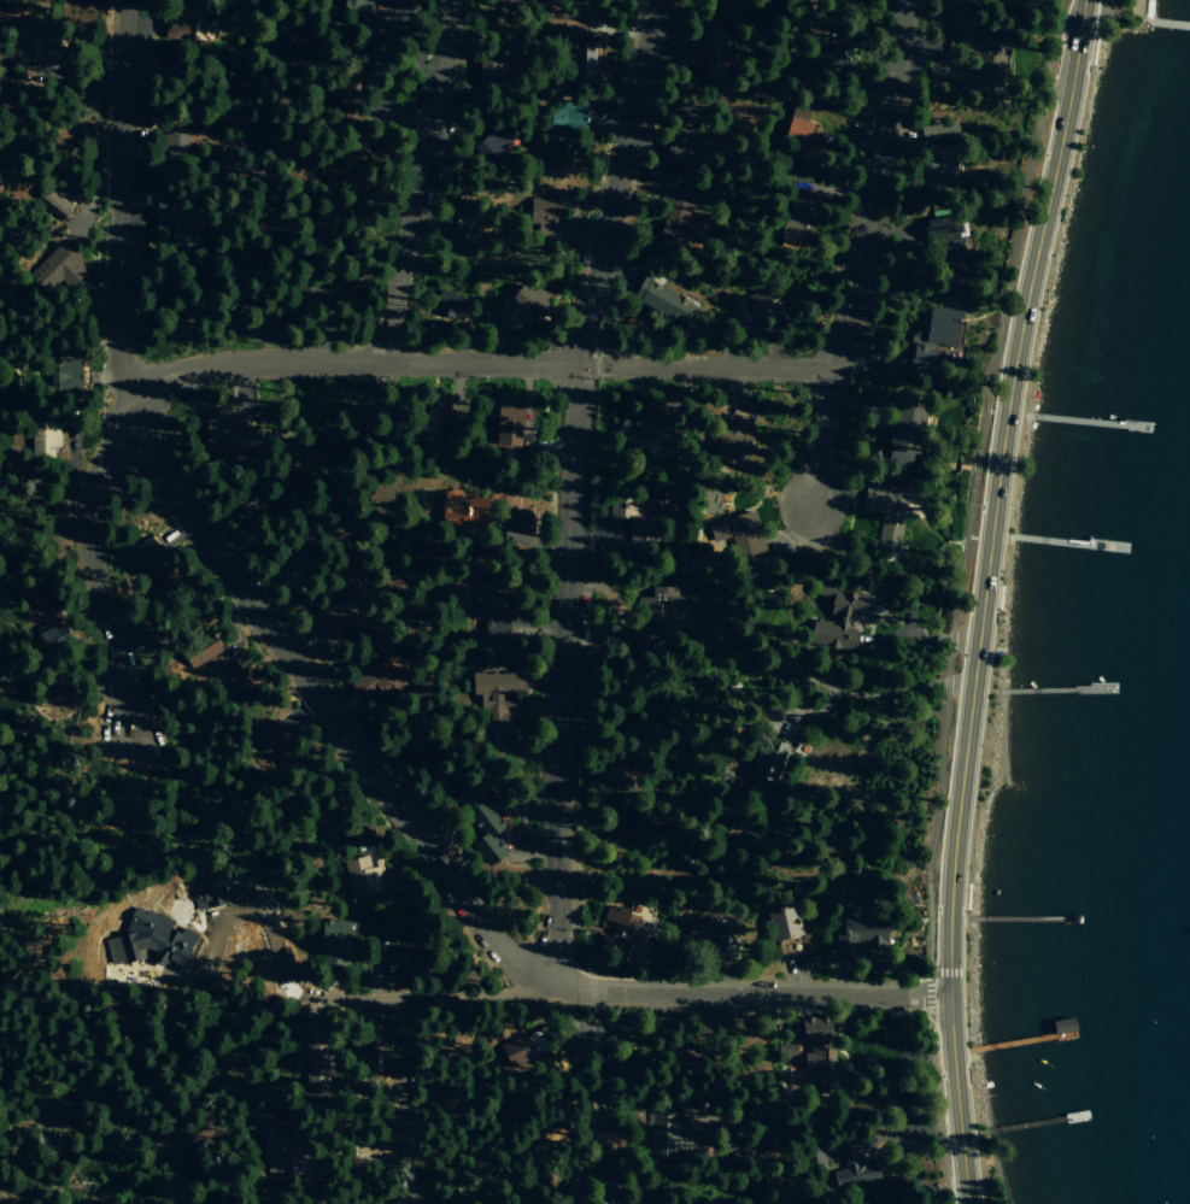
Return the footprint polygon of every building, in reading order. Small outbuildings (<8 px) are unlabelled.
[(161,14),(162,41),(202,41),(201,0),(180,0),(179,0),(179,14),(161,14)] [(928,94),(986,93),(986,88),(1003,88),(1002,30),(959,31),(959,42),(949,42),(950,52),(974,52),(974,74),(952,74),(951,67),(928,67),(928,94)] [(571,80),(592,81),(594,48),(572,47),(571,80)] [(497,55),(476,55),(476,87),(498,87),(497,55)] [(548,104),(547,132),(583,133),(584,105),(548,104)] [(802,145),(810,123),(802,121),(807,109),(792,104),(780,137),(802,145)] [(956,122),(921,120),(920,136),(955,138),(956,122)] [(483,162),(506,144),(493,128),(470,147),(483,162)] [(693,163),(697,131),(671,128),(667,159),(693,163)] [(163,147),(162,153),(182,157),(186,137),(159,131),(156,145),(163,147)] [(951,150),(921,152),(922,183),(953,182),(951,150)] [(49,181),(37,195),(62,218),(75,205),(49,181)] [(553,235),(553,224),(559,224),(558,198),(528,198),(528,224),(536,224),(536,235),(553,235)] [(690,205),(667,199),(660,231),(683,236),(690,205)] [(169,246),(194,246),(195,203),(153,201),(152,231),(169,232),(169,246)] [(452,217),(445,237),(469,245),(478,217),(450,207),(448,215),(452,217)] [(938,283),(963,280),(958,238),(965,237),(962,216),(923,221),(929,265),(935,264),(938,283)] [(66,293),(84,272),(76,264),(80,259),(59,241),(28,276),(47,294),(56,284),(66,293)] [(628,297),(657,314),(653,321),(670,331),(687,304),(641,276),(628,297)] [(509,298),(501,296),(494,323),(534,332),(544,288),(532,285),(531,289),(513,284),(509,298)] [(737,331),(781,316),(772,287),(727,303),(737,331)] [(460,321),(467,299),(437,289),(430,310),(460,321)] [(958,311),(927,307),(923,338),(911,337),(908,359),(932,362),(934,345),(953,347),(958,311)] [(50,391),(79,390),(79,356),(50,357),(50,391)] [(439,424),(437,405),(415,408),(417,427),(439,424)] [(520,426),(527,427),(530,410),(496,405),(491,445),(517,449),(520,426)] [(909,455),(912,407),(891,406),(889,439),(885,439),(884,454),(909,455)] [(709,456),(747,467),(754,439),(746,437),(752,415),(729,408),(725,423),(718,421),(709,456)] [(644,453),(657,430),(636,418),(635,421),(623,415),(612,435),(644,453)] [(59,423),(32,422),(31,456),(58,457),(59,423)] [(880,514),(875,552),(898,555),(907,490),(864,485),(861,511),(880,514)] [(501,491),(439,494),(441,524),(482,522),(482,513),(502,512),(501,491)] [(651,544),(660,503),(610,493),(605,518),(630,523),(627,539),(651,544)] [(711,542),(731,537),(737,567),(765,560),(753,512),(707,522),(711,542)] [(148,588),(175,570),(152,534),(124,552),(148,588)] [(806,644),(848,653),(852,630),(845,629),(847,619),(858,621),(861,607),(868,608),(871,596),(818,586),(816,596),(830,599),(827,615),(837,617),(836,625),(810,620),(806,644)] [(636,598),(635,628),(619,628),(618,651),(658,651),(659,633),(676,634),(677,602),(691,602),(691,592),(673,592),(673,588),(650,587),(650,598),(636,598)] [(471,620),(482,620),(482,631),(508,633),(508,626),(513,626),(514,612),(502,612),(503,594),(472,592),(471,620)] [(65,640),(61,624),(46,628),(50,644),(65,640)] [(218,654),(210,636),(180,650),(188,668),(218,654)] [(349,682),(377,711),(401,688),(372,659),(349,682)] [(469,675),(470,696),(478,695),(480,721),(514,719),(513,697),(512,697),(511,672),(469,675)] [(788,747),(759,737),(746,776),(776,786),(788,747)] [(469,844),(486,867),(504,854),(491,836),(502,827),(476,791),(458,804),(481,836),(469,844)] [(350,899),(382,892),(370,840),(353,844),(356,859),(342,862),(350,899)] [(200,910),(224,905),(219,878),(194,883),(200,910)] [(779,956),(803,950),(791,905),(761,913),(769,943),(776,942),(779,956)] [(623,957),(628,942),(635,944),(643,917),(606,906),(594,948),(623,957)] [(389,943),(397,925),(379,918),(371,935),(389,943)] [(831,958),(841,958),(842,948),(883,950),(884,921),(841,920),(840,937),(832,936),(831,958)] [(711,948),(714,924),(688,921),(685,945),(711,948)] [(351,923),(318,922),(317,964),(351,965),(351,923)] [(125,963),(143,958),(141,953),(151,949),(145,930),(117,939),(125,963)] [(827,1019),(799,1019),(799,1043),(804,1043),(804,1070),(811,1070),(811,1090),(841,1090),(841,1053),(827,1053),(827,1019)] [(496,1047),(506,1072),(527,1064),(517,1038),(496,1047)] [(794,1056),(793,1045),(776,1045),(776,1056),(794,1056)] [(834,1187),(877,1180),(873,1161),(862,1163),(858,1135),(836,1138),(841,1169),(831,1171),(834,1187)] [(824,1164),(820,1144),(809,1146),(813,1167),(824,1164)]
